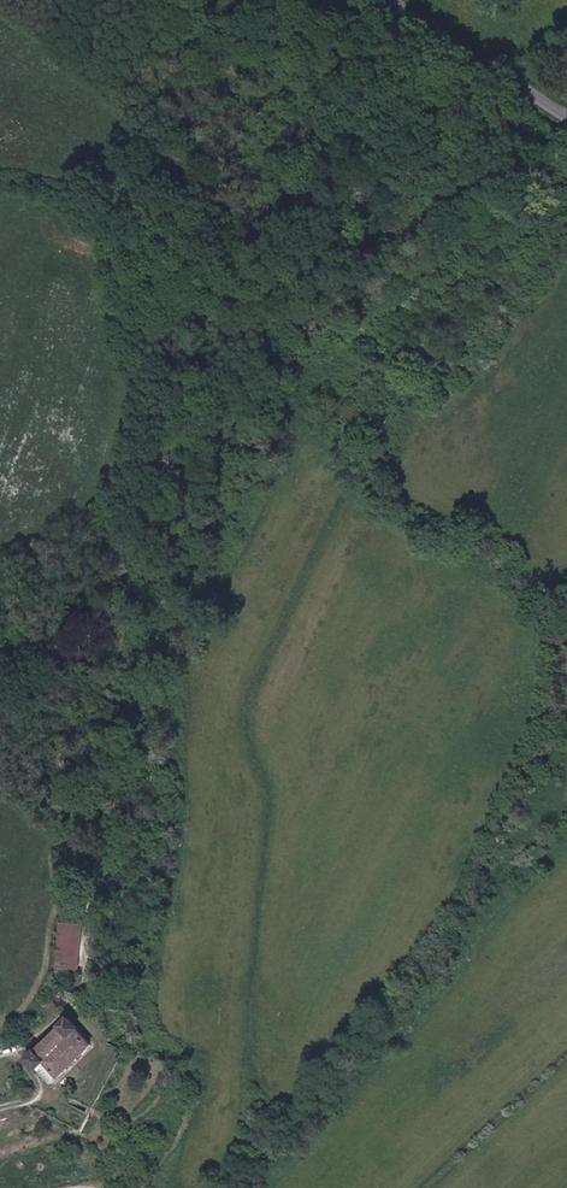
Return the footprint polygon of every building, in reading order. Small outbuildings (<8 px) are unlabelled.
[(89,924),(66,922),(62,964),(85,966),(89,924)] [(84,1029),(85,1027),(75,1016),(32,1057),(43,1069),(44,1068),(58,1082),(98,1044),(84,1029)]
